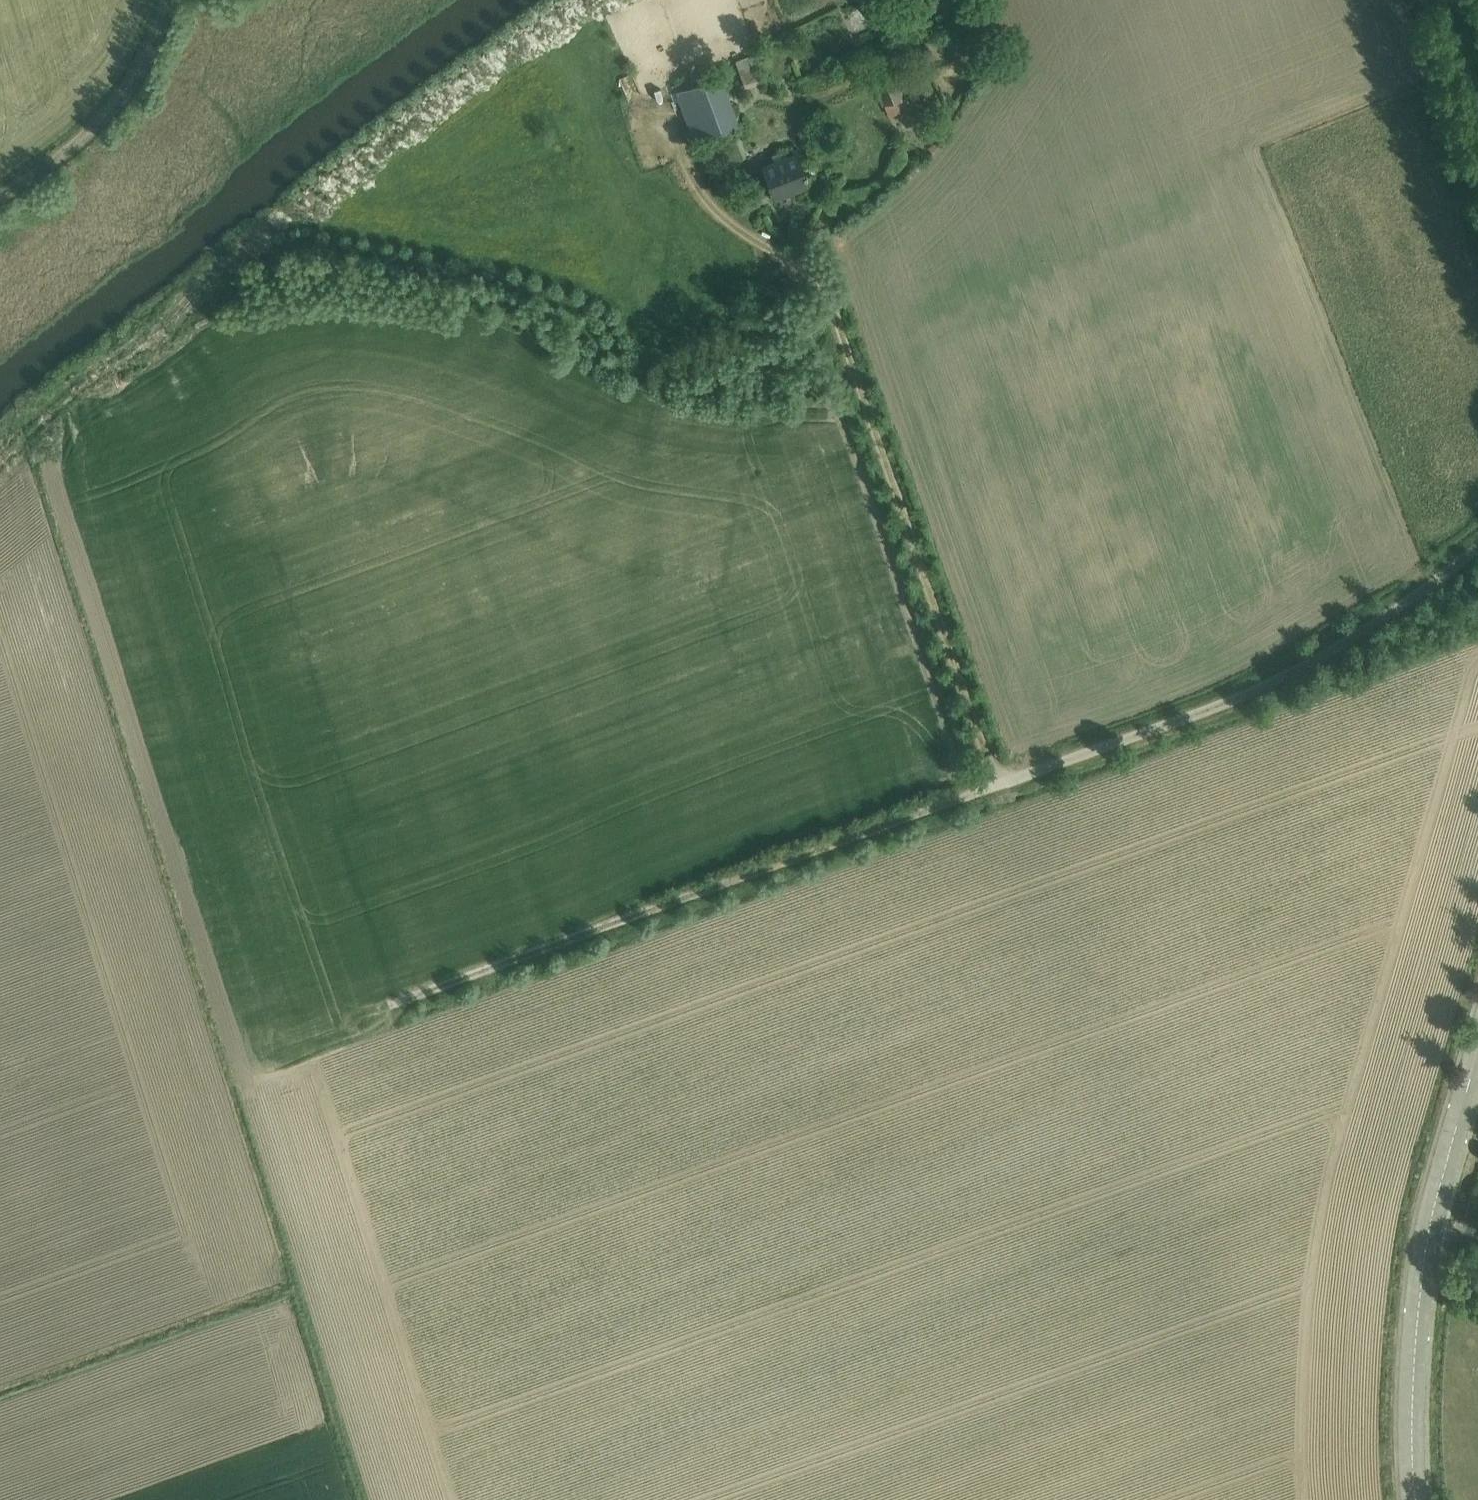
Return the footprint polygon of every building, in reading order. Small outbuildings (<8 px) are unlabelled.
[(884,0),(870,0),(863,4),(873,24),(891,16),(890,13),(884,0)] [(936,13),(954,4),(951,0),(930,0),(936,13)] [(754,53),(735,60),(745,88),(764,81),(754,53)] [(879,80),(873,82),(889,116),(908,108),(897,73),(894,74),(888,61),(873,66),(879,80)] [(682,81),(671,85),(674,93),(676,92),(694,140),(739,124),(721,73),(684,87),(682,81)] [(762,167),(752,171),(762,195),(771,192),(774,199),(811,185),(797,150),(782,156),(780,151),(772,154),(774,159),(760,164),(762,167)]
